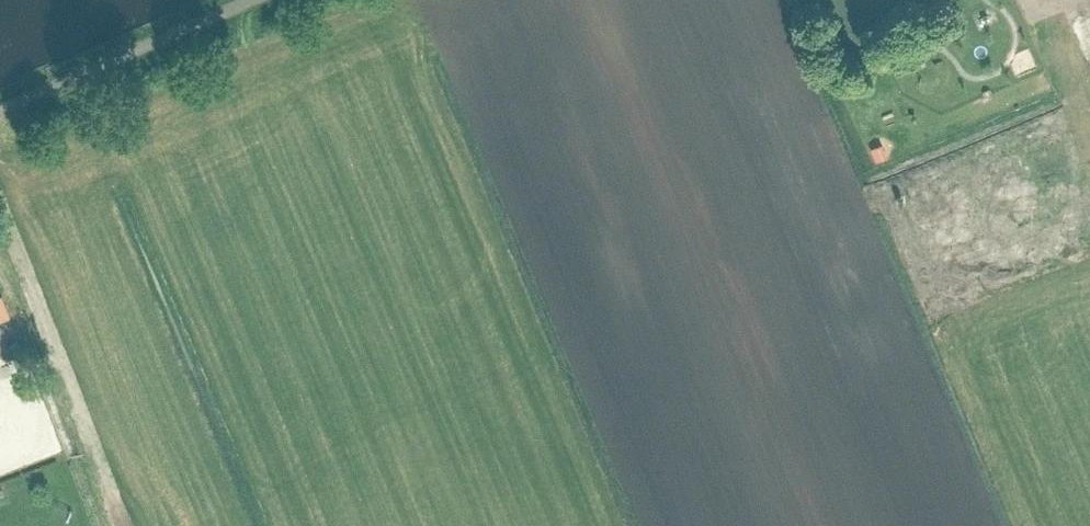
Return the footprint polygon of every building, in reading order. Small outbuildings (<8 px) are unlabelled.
[(0,324),(0,360),(13,354),(0,324)]
